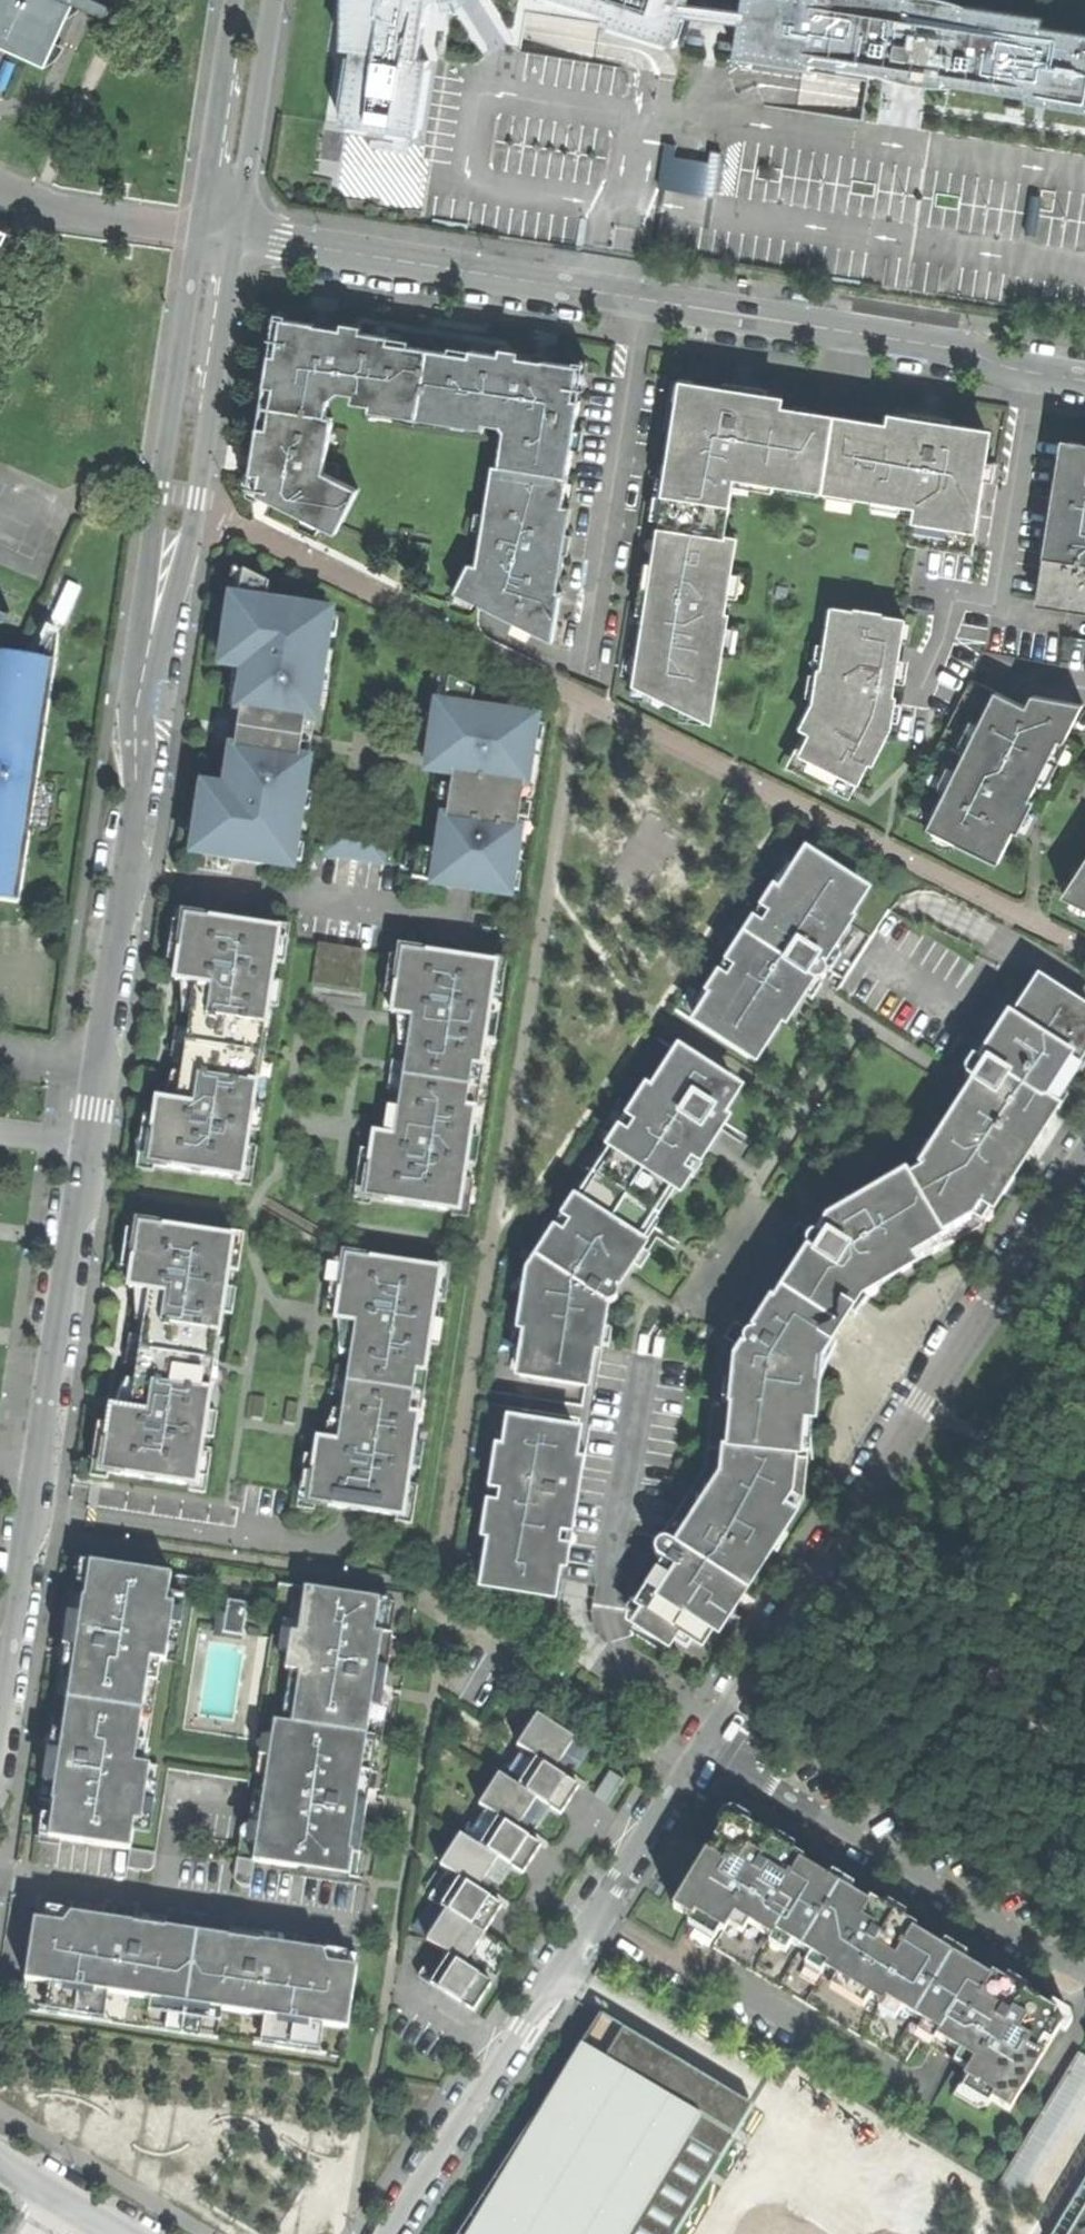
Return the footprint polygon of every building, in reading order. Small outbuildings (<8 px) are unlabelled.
[(47,67),(78,0),(0,0),(0,45),(47,67)] [(108,0),(69,0),(110,18),(117,4),(108,0)] [(418,138),(429,62),(419,61),(429,0),(351,0),(344,52),(353,53),(342,126),(418,138)] [(607,17),(604,26),(676,49),(685,20),(690,4),(691,0),(552,0),(607,17)] [(743,11),(741,27),(737,58),(811,70),(812,64),(894,76),(895,66),(917,69),(915,78),(928,80),(928,76),(950,79),(949,84),(1030,96),(1029,102),(1084,110),(1084,35),(1042,28),(1043,19),(960,6),(959,17),(939,15),(939,7),(932,6),(925,5),(925,12),(903,9),(905,0),(745,0),(743,11)] [(743,11),(690,4),(685,20),(741,27),(743,11)] [(662,185),(716,194),(721,163),(667,155),(662,185)] [(455,592),(554,641),(562,592),(551,590),(555,569),(557,555),(568,557),(569,547),(571,535),(560,534),(580,402),(574,401),(578,366),(546,362),(546,366),(549,366),(549,373),(540,372),(532,371),(533,363),(505,360),(505,356),(471,351),(471,356),(389,343),(390,338),(358,333),(358,337),(351,337),(352,331),(343,331),(342,335),(327,333),(326,339),(318,337),(312,336),(312,332),(316,332),(317,325),(283,320),(278,359),(270,358),(256,449),(253,474),(262,476),(260,496),(337,534),(358,489),(338,480),(339,464),(327,463),(334,420),(328,420),(331,400),(341,394),(355,395),(354,404),(501,426),(511,439),(507,467),(500,466),(493,511),(486,510),(478,565),(470,563),(455,592)] [(699,714),(712,716),(729,615),(724,615),(725,601),(728,600),(737,538),(725,537),(735,475),(793,485),(794,479),(859,490),(858,496),(919,505),(915,534),(952,540),(952,548),(972,551),(989,447),(983,446),(985,431),(951,424),(951,429),(923,424),(892,420),(891,432),(823,421),(823,414),(792,410),(792,416),(780,414),(781,402),(756,398),(756,403),(743,401),(734,399),(734,395),(726,394),(725,390),(672,382),(649,524),(647,526),(638,587),(653,588),(652,600),(650,614),(632,612),(621,675),(670,699),(684,700),(683,706),(699,714)] [(1081,444),(1078,467),(1062,464),(1054,509),(1062,510),(1058,528),(1052,527),(1044,574),(1051,576),(1047,603),(1084,609),(1084,445),(1081,444)] [(234,857),(291,866),(328,615),(237,569),(214,725),(194,866),(232,871),(234,857)] [(813,770),(855,791),(859,783),(868,761),(873,764),(892,725),(896,699),(891,698),(893,685),(895,684),(899,662),(906,621),(884,617),(883,615),(858,610),(857,612),(834,608),(824,672),(821,673),(818,704),(806,726),(807,730),(793,757),(815,766),(813,770)] [(18,901),(19,895),(20,895),(54,670),(53,670),(54,663),(55,663),(58,642),(57,642),(58,635),(48,631),(43,642),(42,641),(33,660),(0,655),(0,899),(18,901)] [(506,889),(531,717),(441,672),(426,776),(411,876),(506,889)] [(1000,861),(1014,830),(1020,833),(1029,815),(1036,802),(1030,799),(1060,739),(1066,742),(1084,706),(1084,702),(1034,694),(1028,706),(971,678),(904,814),(1000,861)] [(674,1007),(756,1059),(782,1020),(785,1023),(803,995),(813,981),(818,981),(823,977),(825,970),(824,964),(846,978),(874,936),(849,920),(867,891),(784,839),(674,1007)] [(1064,895),(1084,906),(1084,863),(1064,895)] [(241,1180),(278,932),(184,919),(174,982),(193,986),(191,1000),(179,1084),(175,1105),(156,1102),(147,1166),(241,1180)] [(311,986),(357,993),(364,953),(317,945),(311,986)] [(495,966),(400,952),(391,1016),(410,1018),(406,1041),(396,1110),(392,1137),(373,1135),(362,1198),(457,1213),(495,966)] [(1041,983),(1015,1022),(1011,1020),(985,1061),(981,1061),(975,1057),(967,1066),(967,1073),(969,1077),(978,1084),(923,1168),(832,1223),(824,1235),(818,1234),(812,1236),(809,1241),(809,1247),(813,1251),(786,1293),(840,1326),(859,1297),(874,1289),(871,1283),(881,1277),(884,1283),(892,1278),(913,1266),(908,1256),(974,1216),(982,1201),(992,1207),(1004,1191),(999,1188),(1005,1177),(1010,1180),(1027,1153),(1023,1150),(1032,1134),(1068,1077),(1063,1074),(1069,1064),(1075,1067),(1084,1051),(1081,1049),(1084,1041),(1084,1011),(1041,983)] [(656,1211),(673,1186),(680,1190),(703,1155),(721,1127),(721,1115),(739,1090),(655,1035),(574,1160),(656,1211)] [(488,1391),(582,1406),(592,1344),(597,1343),(599,1340),(605,1302),(610,1302),(614,1300),(617,1295),(617,1291),(615,1287),(611,1284),(619,1270),(624,1274),(632,1260),(642,1245),(637,1241),(656,1211),(574,1160),(509,1257),(488,1391)] [(232,1239),(137,1225),(128,1289),(147,1292),(144,1308),(132,1390),(128,1411),(109,1408),(100,1472),(194,1486),(232,1239)] [(438,1270),(343,1257),(334,1319),(353,1322),(350,1342),(338,1422),(335,1442),(316,1439),(305,1503),(400,1517),(438,1270)] [(832,1338),(840,1326),(786,1293),(780,1301),(776,1307),(773,1306),(755,1333),(751,1333),(747,1334),(744,1337),(744,1350),(737,1359),(732,1404),(735,1404),(731,1448),(726,1449),(724,1476),(678,1547),(667,1541),(662,1541),(657,1544),(654,1548),(655,1554),(658,1558),(667,1564),(640,1605),(647,1609),(635,1625),(667,1647),(678,1630),(700,1645),(711,1629),(730,1600),(738,1588),(744,1593),(772,1549),(769,1547),(778,1533),(781,1534),(792,1517),(784,1511),(794,1495),(801,1419),(812,1420),(816,1380),(818,1359),(832,1338)] [(458,1583),(552,1598),(557,1566),(562,1567),(566,1546),(559,1546),(561,1534),(567,1534),(571,1510),(576,1484),(569,1483),(572,1462),(579,1416),(486,1402),(458,1583)] [(579,1463),(572,1462),(569,1483),(576,1484),(579,1463)] [(772,1549),(781,1534),(778,1533),(769,1547),(772,1549)] [(566,1546),(567,1534),(561,1534),(559,1546),(566,1546)] [(195,1578),(73,1561),(61,1647),(73,1649),(72,1655),(72,1662),(58,1660),(47,1737),(60,1738),(59,1747),(58,1752),(46,1751),(33,1837),(128,1850),(125,1870),(144,1872),(152,1867),(163,1794),(159,1790),(146,1788),(148,1768),(158,1769),(162,1740),(174,1664),(182,1664),(195,1578)] [(393,1600),(277,1583),(265,1667),(269,1667),(262,1719),(256,1718),(251,1754),(248,1782),(246,1790),(263,1792),(259,1812),(243,1810),(233,1877),(239,1886),(250,1887),(253,1862),(358,1877),(362,1851),(359,1850),(366,1801),(357,1800),(359,1785),(361,1770),(376,1772),(386,1698),(372,1697),(373,1690),(373,1683),(383,1684),(387,1655),(388,1652),(390,1634),(389,1633),(393,1600)] [(718,1634),(744,1593),(738,1588),(730,1600),(711,1629),(718,1634)] [(245,1602),(226,1599),(221,1632),(241,1635),(245,1602)] [(417,1975),(473,2011),(480,2000),(503,1965),(512,1950),(484,1932),(493,1918),(502,1905),(505,1908),(509,1901),(493,1891),(503,1876),(510,1865),(522,1873),(533,1856),(540,1845),(543,1847),(547,1840),(532,1831),(540,1820),(548,1806),(560,1814),(569,1800),(578,1786),(582,1788),(585,1782),(570,1771),(579,1758),(587,1746),(537,1713),(516,1744),(523,1749),(512,1765),(504,1777),(499,1773),(478,1804),(486,1809),(475,1825),(467,1838),(460,1833),(439,1863),(446,1869),(437,1883),(428,1897),(445,1909),(426,1938),(436,1946),(417,1975)] [(165,1771),(248,1782),(251,1754),(162,1740),(158,1769),(148,1768),(146,1788),(159,1790),(163,1794),(165,1771)] [(246,1790),(243,1810),(259,1812),(263,1792),(246,1790)] [(711,1948),(902,2064),(919,2040),(967,2071),(962,2079),(993,2097),(990,2101),(1008,2112),(1061,2024),(1052,2018),(1055,2013),(1038,2003),(926,1935),(803,1861),(737,1821),(735,1825),(724,1818),(671,1907),(691,1919),(693,1913),(720,1931),(711,1948)] [(343,2058),(358,1956),(261,1942),(259,1943),(243,1941),(230,1939),(228,1938),(165,1929),(164,1930),(150,1928),(135,1926),(134,1924),(35,1910),(20,2010),(343,2058)] [(590,2032),(582,2045),(734,2137),(753,2105),(601,2014),(590,2032)] [(734,2137),(582,2045),(468,2233),(676,2233),(734,2137)] [(1026,2198),(1084,2097),(1084,2054),(1079,2051),(1002,2183),(1026,2198)] [(1067,2233),(1084,2233),(1084,2204),(1067,2233)]
